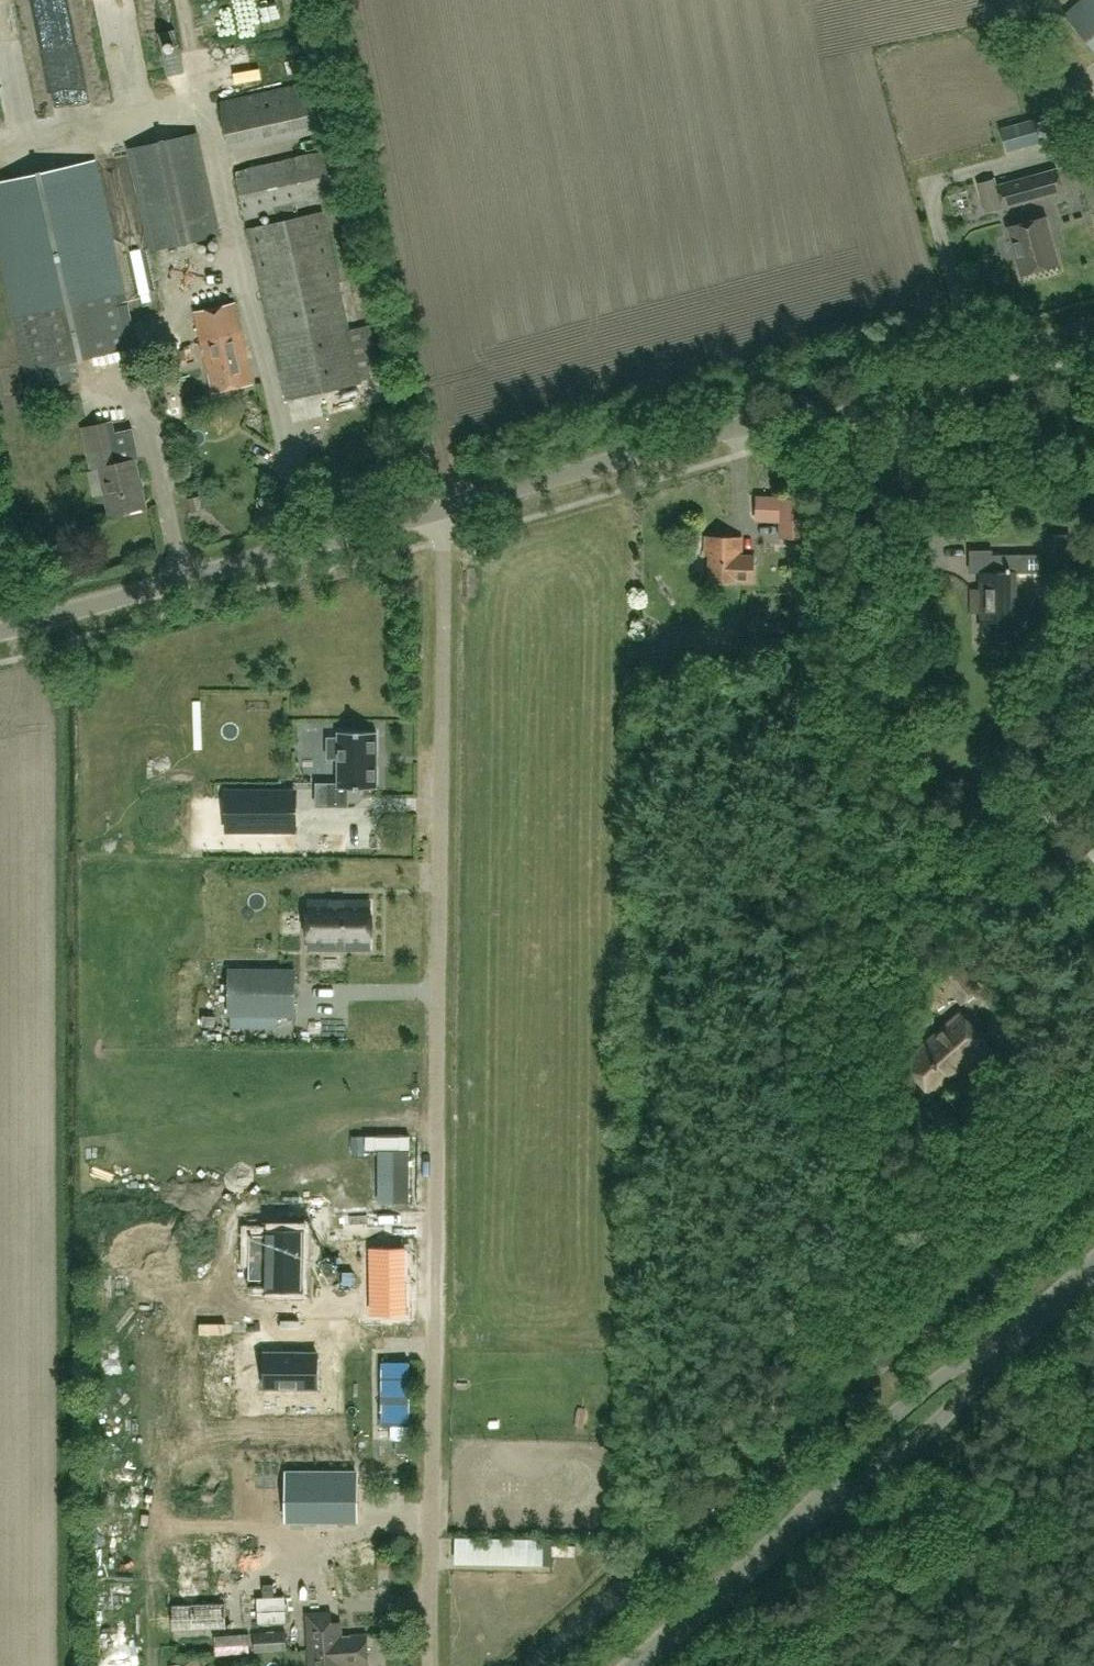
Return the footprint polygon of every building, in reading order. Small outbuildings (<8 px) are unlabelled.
[(246,14),(233,16),(234,25),(268,20),(265,1),(245,3),(246,14)] [(1093,44),(1093,8),(1076,25),(1093,44)] [(251,41),(226,50),(231,63),(256,55),(251,41)] [(281,56),(281,77),(300,76),(299,55),(281,56)] [(219,102),(231,153),(323,131),(311,81),(219,102)] [(1041,141),(1035,119),(1000,128),(1005,151),(1041,141)] [(150,251),(222,236),(198,132),(125,148),(150,251)] [(328,150),(235,171),(248,221),(339,199),(330,155),(328,150)] [(73,359),(96,354),(136,345),(125,295),(94,161),(0,182),(0,248),(15,315),(27,370),(32,389),(77,378),(73,359)] [(995,177),(977,183),(985,212),(1002,207),(1003,209),(1056,193),(1049,169),(997,183),(995,177)] [(362,382),(360,374),(350,329),(323,212),(246,229),(285,400),(362,382)] [(1058,264),(1045,217),(1009,227),(1022,274),(1058,264)] [(152,302),(176,299),(170,261),(147,264),(152,302)] [(150,303),(140,265),(128,268),(138,307),(150,303)] [(194,311),(198,331),(212,393),(253,383),(235,302),(194,311)] [(83,429),(88,453),(92,469),(100,467),(111,514),(145,506),(134,459),(117,463),(108,423),(83,429)] [(408,431),(411,446),(429,442),(427,428),(408,431)] [(778,539),(807,539),(807,533),(813,534),(813,515),(808,516),(809,500),(779,498),(778,539)] [(1046,533),(1046,569),(1070,568),(1070,533),(1046,533)] [(706,535),(705,555),(710,555),(709,580),(737,581),(737,580),(753,581),(754,556),(742,555),(742,536),(706,535)] [(1027,614),(1022,609),(1016,609),(1015,573),(1042,572),(1042,554),(992,554),(992,572),(981,572),(982,587),(982,611),(982,630),(1011,629),(1011,640),(1022,640),(1027,636),(1027,614)] [(952,562),(952,584),(961,584),(962,562),(952,562)] [(769,626),(771,642),(790,637),(785,621),(769,626)] [(348,788),(377,788),(377,731),(338,731),(338,738),(328,738),(328,758),(338,758),(338,778),(338,784),(328,784),(328,806),(348,806),(348,788)] [(276,788),(226,788),(226,828),(294,828),(294,801),(276,801),(276,788)] [(309,947),(370,948),(371,902),(309,901),(309,919),(309,930),(309,947)] [(983,987),(958,959),(935,977),(961,1006),(983,987)] [(229,970),(229,1014),(295,1014),(295,970),(229,970)] [(975,1057),(981,1063),(994,1052),(960,1013),(904,1062),(932,1094),(975,1057)] [(251,1231),(251,1289),(268,1289),(268,1294),(291,1294),(306,1289),(306,1230),(291,1226),(268,1226),(268,1231),(251,1231)] [(231,1343),(231,1366),(182,1366),(182,1378),(202,1378),(202,1370),(236,1370),(236,1351),(239,1351),(239,1322),(210,1322),(210,1344),(231,1343)] [(317,1388),(317,1353),(264,1353),(264,1388),(317,1388)] [(286,1472),(287,1512),(357,1512),(357,1472),(286,1472)] [(178,1631),(229,1627),(228,1602),(177,1606),(178,1631)] [(330,1622),(330,1612),(306,1613),(309,1665),(347,1665),(368,1665),(366,1634),(341,1635),(341,1622),(330,1622)] [(254,1654),(288,1652),(286,1631),(252,1632),(254,1654)] [(250,1644),(249,1634),(220,1636),(215,1636),(215,1646),(250,1644)]
